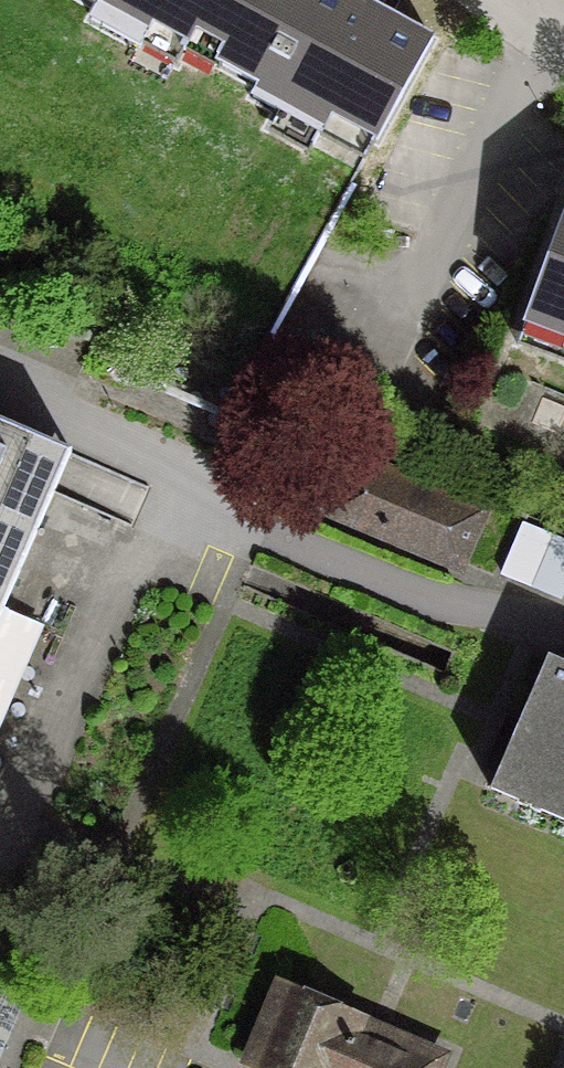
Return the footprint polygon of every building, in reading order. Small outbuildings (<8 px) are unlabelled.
[(93,7),(86,20),(132,45),(144,22),(179,41),(174,51),(175,52),(188,29),(203,0),(81,0),(93,7)] [(188,29),(221,47),(212,63),(255,86),(248,97),(312,132),(304,147),(306,147),(324,115),(370,140),(423,43),(345,0),(203,0),(188,29)] [(520,322),(563,339),(563,205),(520,322)] [(64,453),(0,425),(0,601),(64,453)] [(376,531),(373,537),(404,550),(406,544),(451,562),(473,510),(398,478),(395,485),(350,466),(331,512),(376,531)] [(516,526),(495,575),(554,600),(563,575),(563,546),(516,526)] [(538,673),(545,657),(542,656),(484,790),(487,792),(492,779),(563,810),(563,684),(538,673)] [(264,1067),(429,1067),(433,1059),(274,991),(245,1060),(264,1067)]
